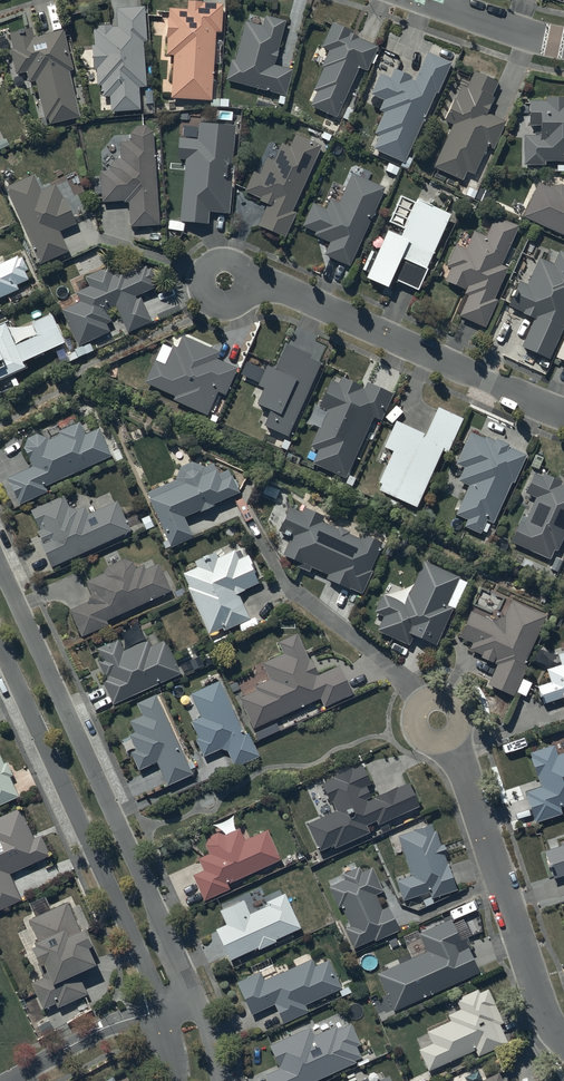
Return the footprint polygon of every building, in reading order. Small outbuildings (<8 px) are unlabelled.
[(165,55),(173,56),(170,98),(211,101),(216,32),(222,32),(224,4),(188,2),(188,9),(170,8),(169,17),(168,17),(165,55)] [(145,7),(117,8),(118,27),(112,27),(112,25),(97,26),(97,28),(94,28),(95,45),(92,45),(94,69),(96,69),(97,86),(102,85),(103,96),(111,96),(111,111),(140,109),(139,87),(146,86),(143,41),(147,41),(145,7)] [(262,26),(246,22),(235,62),(232,61),(227,80),(284,95),(291,70),(273,65),(285,21),(265,15),(262,26)] [(353,33),(331,23),(321,47),(328,50),(321,67),(324,68),(314,91),(316,92),(310,106),(336,117),(358,67),(366,71),(377,46),(352,35),(353,33)] [(32,28),(10,33),(14,49),(11,50),(16,74),(27,72),(29,83),(35,82),(44,121),(48,120),(49,125),(81,117),(69,70),(73,69),(64,30),(34,37),(32,28)] [(450,62),(427,51),(415,78),(394,69),(390,78),(380,74),(371,95),(383,101),(379,110),(384,113),(374,134),(379,136),(373,149),(403,163),(450,62)] [(444,120),(453,124),(433,167),(462,181),(466,172),(473,175),(486,147),(493,150),(506,122),(487,113),(494,98),(491,97),(497,83),(473,71),(471,76),(458,70),(453,80),(462,85),(455,100),(454,99),(444,120)] [(524,135),(524,164),(544,164),(544,161),(563,161),(563,98),(546,98),(546,101),(529,101),(529,125),(539,125),(539,135),(524,135)] [(198,139),(179,137),(177,160),(185,160),(180,221),(208,223),(209,211),(229,213),(232,183),(226,182),(228,163),(233,164),(236,126),(199,123),(198,139)] [(110,170),(101,170),(102,202),(124,201),(124,202),(129,202),(130,226),(158,225),(153,133),(147,126),(137,126),(131,133),(131,142),(121,142),(121,159),(117,159),(110,165),(110,170)] [(321,146),(296,134),(289,147),(281,144),(273,160),(267,157),(259,175),(254,172),(245,191),(261,199),(260,201),(268,204),(258,225),(284,237),(295,214),(290,211),(321,146)] [(385,188),(352,173),(338,203),(330,200),(325,210),(312,204),(302,226),(315,232),(314,236),(329,243),(324,255),(348,266),(385,188)] [(35,174),(5,187),(40,264),(69,251),(60,232),(77,224),(65,198),(63,199),(57,184),(42,190),(35,174)] [(538,182),(523,217),(563,235),(563,186),(561,184),(551,188),(538,182)] [(401,237),(387,232),(377,255),(370,252),(362,270),(368,273),(366,278),(387,287),(390,282),(396,284),(397,282),(417,291),(451,214),(417,199),(415,202),(401,196),(389,222),(404,228),(401,237)] [(517,226),(495,217),(486,237),(474,232),(466,249),(455,244),(445,266),(449,268),(444,281),(465,290),(463,294),(467,296),(458,316),(483,327),(495,301),(493,299),(507,268),(499,265),(517,226)] [(539,258),(527,285),(519,281),(508,306),(522,312),(522,313),(534,319),(521,347),(548,359),(563,323),(563,253),(559,251),(553,264),(539,258)] [(17,289),(15,285),(28,280),(24,272),(28,270),(22,257),(20,259),(18,256),(0,264),(0,263),(0,297),(17,289)] [(80,302),(63,310),(79,347),(111,333),(107,324),(112,321),(107,309),(115,305),(127,332),(152,321),(141,298),(137,300),(136,297),(156,288),(152,280),(156,279),(151,268),(147,270),(145,266),(126,275),(124,271),(113,276),(109,267),(86,277),(90,287),(76,293),(80,302)] [(25,367),(22,361),(32,357),(33,358),(43,353),(42,352),(63,342),(50,312),(30,321),(36,334),(14,343),(4,321),(0,323),(0,378),(25,367)] [(166,365),(155,360),(145,383),(175,397),(173,400),(208,416),(209,414),(212,415),(219,401),(215,399),(218,392),(225,396),(238,369),(217,359),(220,353),(183,336),(177,348),(174,346),(166,365)] [(555,357),(563,361),(563,338),(555,357)] [(285,342),(273,367),(266,363),(257,383),(263,385),(255,401),(270,408),(262,423),(286,434),(321,359),(285,342)] [(339,384),(330,380),(318,406),(328,410),(311,446),(319,450),(313,463),(344,477),(372,416),(380,420),(392,394),(368,383),(365,390),(361,388),(362,386),(342,377),(339,384)] [(425,435),(395,422),(383,447),(392,451),(377,482),(381,484),(378,491),(416,508),(442,451),(448,453),(463,419),(437,408),(425,435)] [(29,468),(7,478),(19,505),(47,492),(45,487),(111,457),(98,428),(84,434),(79,422),(59,431),(60,434),(47,440),(46,438),(45,438),(45,437),(44,437),(43,436),(42,436),(41,436),(40,436),(39,435),(38,435),(37,436),(36,436),(35,436),(34,436),(33,437),(32,437),(31,437),(31,438),(30,438),(29,439),(28,440),(28,441),(27,441),(27,442),(26,443),(26,444),(25,444),(25,445),(25,446),(25,447),(25,448),(25,449),(31,463),(29,468)] [(485,439),(470,432),(456,463),(464,467),(458,480),(468,485),(455,514),(467,520),(464,526),(479,533),(480,531),(486,533),(489,525),(485,523),(486,520),(492,522),(510,482),(512,483),(525,456),(508,447),(509,445),(496,439),(495,442),(486,438),(485,439)] [(148,492),(171,546),(193,538),(185,517),(200,510),(201,512),(215,507),(214,504),(240,494),(229,469),(218,474),(214,464),(205,467),(204,467),(203,466),(202,465),(201,465),(200,464),(199,464),(198,464),(197,464),(196,463),(195,463),(194,463),(193,463),(192,463),(191,464),(189,464),(188,464),(187,465),(186,465),(185,466),(184,466),(183,467),(182,468),(181,469),(180,470),(180,471),(179,472),(178,473),(178,474),(178,475),(177,476),(177,477),(177,478),(177,479),(177,480),(148,492)] [(562,488),(558,486),(560,482),(545,475),(543,478),(533,474),(525,493),(536,497),(524,524),(520,522),(511,542),(549,558),(553,549),(556,550),(563,533),(563,482),(562,488)] [(40,542),(52,567),(131,531),(118,502),(89,515),(85,506),(77,510),(68,507),(64,496),(31,511),(40,531),(37,532),(42,541),(40,542)] [(277,531),(291,537),(282,555),(298,562),(296,566),(308,571),(310,567),(327,575),(325,578),(362,595),(373,571),(371,570),(383,543),(362,534),(360,540),(348,534),(349,532),(338,527),(337,530),(321,523),(323,517),(304,509),(302,513),(288,507),(277,531)] [(188,588),(208,634),(222,628),(223,631),(250,620),(239,594),(246,591),(245,589),(259,583),(255,573),(256,573),(249,555),(238,560),(234,551),(218,558),(216,553),(195,562),(198,567),(184,573),(190,588),(188,588)] [(88,603),(70,610),(82,637),(109,625),(107,621),(171,592),(159,565),(147,570),(144,565),(136,569),(133,562),(132,562),(131,561),(130,561),(129,561),(128,560),(127,560),(126,560),(125,560),(124,560),(123,560),(122,560),(121,560),(120,560),(119,560),(118,560),(117,561),(116,561),(115,561),(114,562),(113,562),(113,563),(112,563),(111,564),(110,565),(109,565),(109,566),(108,567),(107,568),(106,569),(105,570),(105,571),(105,572),(104,573),(104,574),(86,581),(92,593),(88,603)] [(459,578),(423,562),(409,594),(406,593),(402,602),(382,593),(373,613),(382,617),(376,631),(408,645),(413,635),(434,645),(451,608),(446,606),(459,578)] [(480,657),(496,664),(487,685),(514,697),(528,666),(525,665),(547,616),(510,599),(503,617),(491,621),(470,611),(459,637),(472,643),(469,650),(481,655),(480,657)] [(255,690),(239,698),(253,729),(319,699),(323,709),(352,695),(339,666),(318,675),(312,660),(309,661),(297,634),(278,642),(283,654),(262,663),(270,679),(253,687),(255,690)] [(103,682),(113,704),(180,674),(165,640),(152,647),(149,640),(124,651),(118,639),(97,649),(102,661),(99,662),(106,677),(103,682)] [(557,655),(560,665),(546,670),(550,681),(537,685),(543,704),(562,698),(563,699),(563,653),(557,655)] [(220,680),(190,694),(201,717),(191,721),(199,739),(196,740),(204,756),(220,749),(227,752),(234,768),(258,757),(247,732),(244,734),(220,680)] [(193,775),(157,694),(137,703),(142,715),(130,721),(135,733),(129,735),(131,737),(130,738),(135,749),(136,751),(131,753),(139,771),(157,763),(167,786),(193,775)] [(563,806),(563,754),(556,756),(553,745),(530,753),(532,758),(530,759),(536,777),(537,777),(541,788),(525,793),(535,823),(562,814),(560,808),(563,806)] [(19,797),(10,778),(13,776),(7,763),(4,764),(0,756),(0,806),(19,797)] [(335,811),(306,823),(318,852),(333,845),(334,848),(368,833),(364,825),(376,820),(378,823),(417,807),(407,784),(397,788),(397,787),(374,797),(375,798),(367,802),(365,799),(369,797),(365,787),(370,785),(361,766),(352,770),(351,768),(332,776),(333,778),(321,784),(329,803),(331,802),(335,811)] [(21,899),(9,874),(49,855),(40,836),(34,838),(20,809),(0,818),(0,909),(21,899)] [(431,825),(397,836),(410,876),(396,881),(403,902),(429,893),(431,899),(456,891),(444,855),(446,854),(443,844),(440,845),(436,831),(433,832),(431,825)] [(203,871),(194,875),(204,899),(227,890),(224,883),(279,860),(267,832),(244,842),(238,826),(234,828),(236,831),(225,835),(218,833),(209,836),(205,845),(209,854),(198,859),(203,871)] [(544,851),(553,878),(563,875),(563,842),(559,844),(560,846),(544,851)] [(344,880),(328,887),(338,908),(341,907),(350,926),(344,929),(353,949),(374,939),(375,941),(399,931),(388,907),(382,910),(375,895),(383,892),(372,868),(361,873),(358,867),(342,875),(344,880)] [(225,925),(215,929),(229,961),(256,949),(257,951),(276,942),(275,940),(300,929),(285,894),(265,903),(266,906),(249,914),(243,900),(219,910),(225,925)] [(80,933),(67,903),(51,910),(46,897),(30,904),(35,917),(29,920),(38,941),(34,943),(36,947),(32,949),(40,967),(44,965),(49,976),(31,984),(43,1010),(55,1005),(57,1009),(89,995),(79,973),(96,966),(88,948),(91,946),(84,931),(80,933)] [(449,919),(418,933),(426,952),(376,974),(393,1012),(479,974),(468,949),(458,953),(455,945),(459,942),(449,919)] [(260,972),(236,982),(251,1016),(274,1005),(282,1024),(308,1012),(304,1005),(341,989),(328,960),(315,966),(312,959),(263,980),(260,972)] [(431,1043),(418,1049),(428,1071),(474,1050),(477,1057),(508,1043),(500,1025),(503,1024),(488,989),(479,993),(477,990),(456,1000),(460,1010),(447,1016),(450,1021),(426,1032),(431,1043)] [(266,1075),(268,1080),(316,1080),(357,1063),(355,1060),(361,1057),(356,1046),(360,1045),(351,1024),(338,1030),(336,1026),(314,1036),(310,1027),(269,1046),(279,1069),(266,1075)] [(498,1073),(482,1080),(478,1071),(465,1077),(467,1080),(501,1080),(498,1073)]
